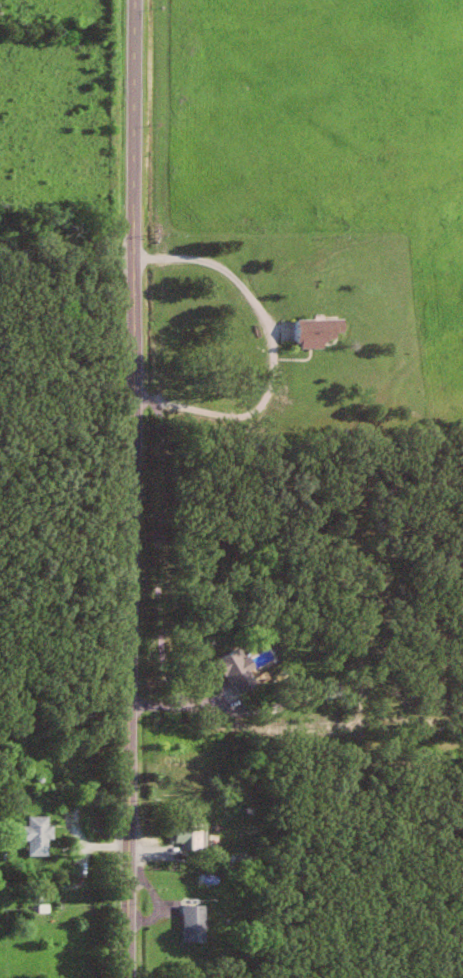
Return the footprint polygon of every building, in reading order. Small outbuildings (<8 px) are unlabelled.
[(347,318),(302,319),(303,347),(328,347),(328,338),(340,338),(340,331),(348,331),(347,318)] [(222,658),(240,692),(260,682),(253,669),(259,666),(253,654),(246,658),(241,649),(222,658)] [(32,855),(52,855),(52,838),(57,838),(57,824),(52,824),(52,816),(31,816),(32,825),(24,825),(24,840),(32,840),(32,855)] [(211,824),(175,824),(175,842),(188,842),(188,849),(211,849),(211,824)] [(187,942),(209,941),(209,904),(186,905),(187,942)]
